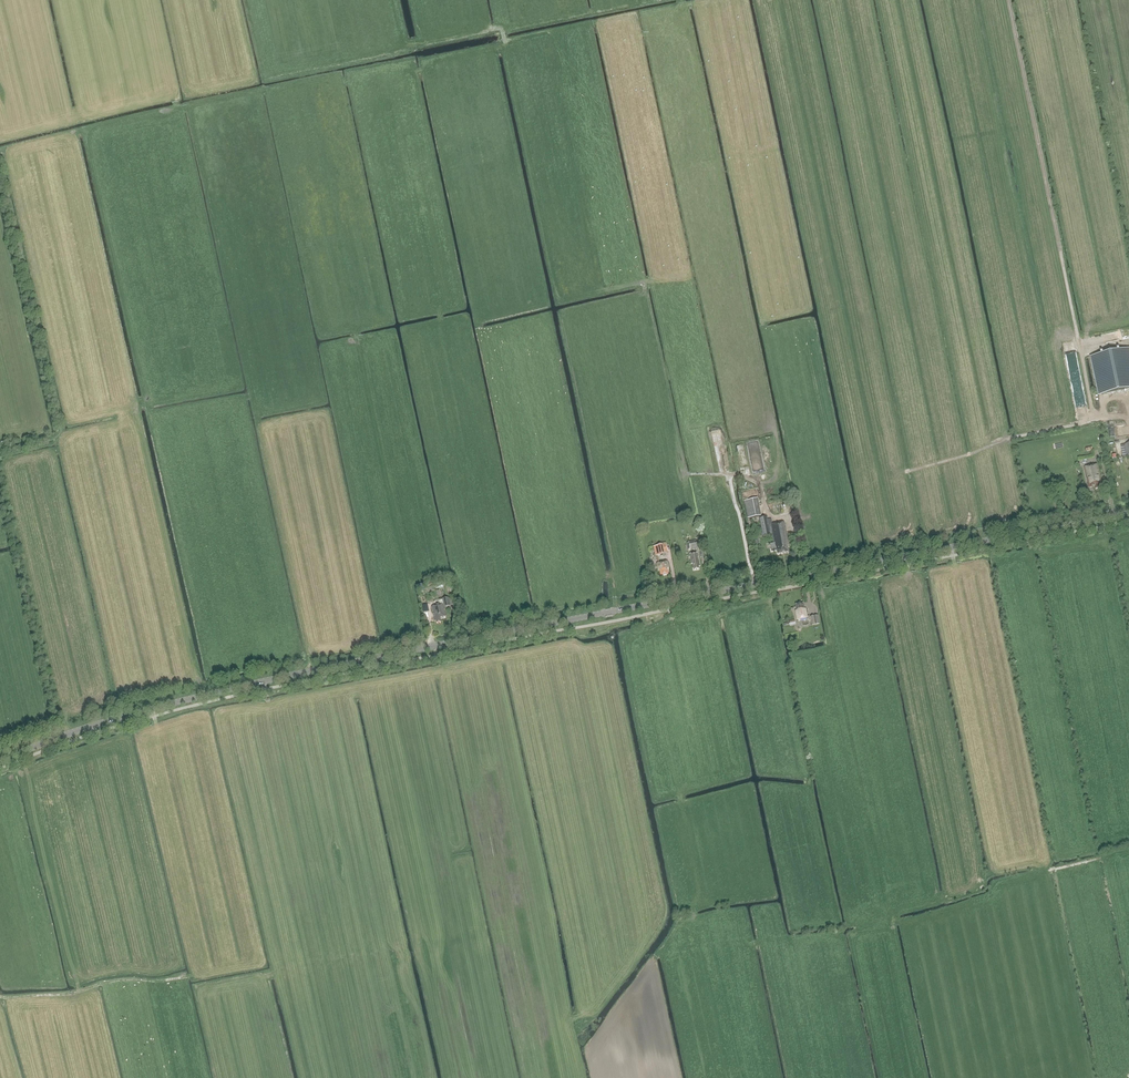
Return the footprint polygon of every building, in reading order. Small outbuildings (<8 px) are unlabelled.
[(1098,396),(1128,389),(1128,348),(1090,357),(1098,396)] [(1099,482),(1101,482),(1097,465),(1086,467),(1088,478),(1087,478),(1089,488),(1095,487),(1096,489),(1101,488),(1099,482)] [(761,516),(758,498),(744,501),(747,519),(761,516)] [(776,547),(776,548),(774,548),(773,544),(770,545),(771,551),(777,550),(778,554),(789,552),(788,546),(789,545),(784,522),(772,524),(771,519),(768,519),(768,517),(760,518),(761,524),(758,525),(760,536),(763,536),(763,537),(771,536),(770,533),(772,532),(775,547),(776,547)] [(690,549),(701,547),(700,540),(689,542),(687,543),(688,549),(690,549)] [(656,556),(664,555),(662,545),(654,547),(656,556)] [(698,557),(697,553),(690,554),(692,564),(693,564),(694,570),(699,569),(699,567),(700,567),(699,559),(698,559),(698,557)] [(661,576),(669,575),(667,569),(669,568),(667,562),(657,564),(658,570),(659,570),(661,576)] [(445,607),(451,606),(449,598),(439,600),(440,605),(432,607),(435,621),(436,621),(437,623),(441,622),(440,617),(446,616),(445,607)] [(796,620),(808,618),(806,609),(805,609),(803,603),(795,604),(796,611),(795,611),(796,620)]
